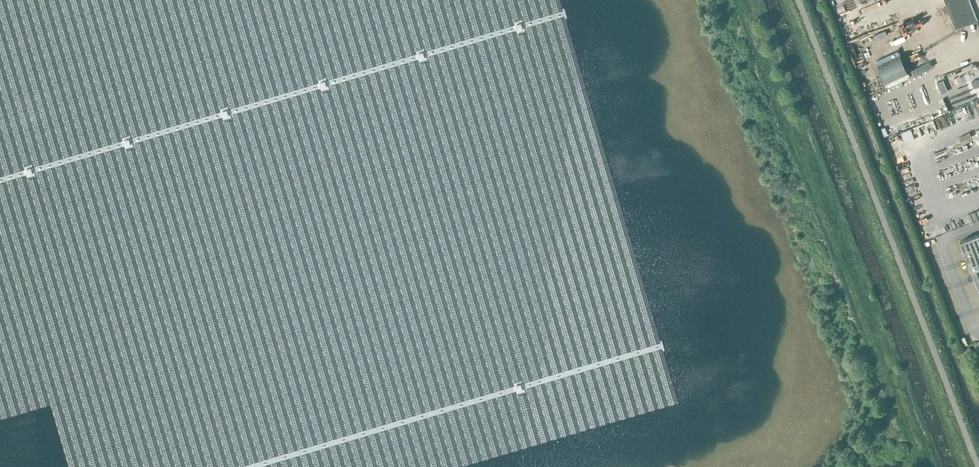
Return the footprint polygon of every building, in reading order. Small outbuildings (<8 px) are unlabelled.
[(955,28),(978,19),(971,0),(945,0),(955,28)] [(960,241),(978,290),(978,233),(960,241)]
